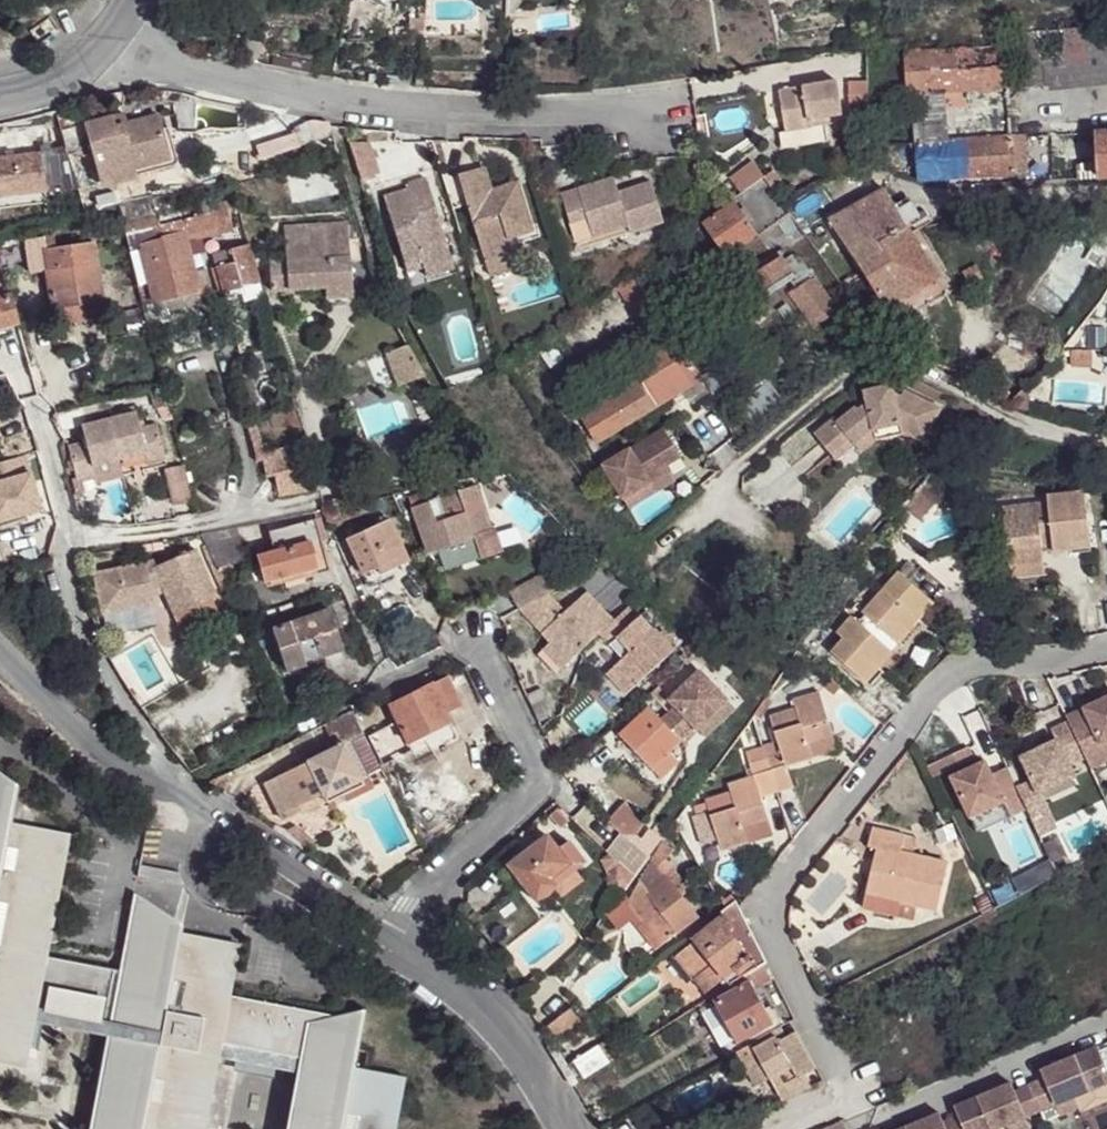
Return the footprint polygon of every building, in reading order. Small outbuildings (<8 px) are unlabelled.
[(1006,34),(1007,47),(1008,60),(1045,57),(1047,87),(1106,80),(1106,26),(1006,34)] [(1007,47),(1006,34),(974,37),(975,49),(1007,47)] [(244,45),(241,59),(258,62),(261,48),(244,45)] [(1008,60),(1007,47),(975,49),(907,53),(910,95),(915,94),(944,93),(1009,88),(1008,60)] [(428,70),(417,69),(415,85),(426,87),(428,70)] [(779,91),(786,132),(809,128),(807,122),(843,115),(836,80),(779,91)] [(948,142),(944,93),(915,94),(918,144),(948,142)] [(125,124),(88,134),(106,197),(140,187),(138,181),(174,170),(160,125),(127,134),(125,124)] [(1097,131),(1102,180),(1106,180),(1106,131),(1097,131)] [(1027,169),(1026,137),(1014,138),(1017,170),(1027,169)] [(1017,170),(1014,138),(948,142),(918,144),(921,182),(931,182),(1017,176),(1017,170)] [(39,145),(39,152),(50,151),(50,143),(39,145)] [(373,175),(363,143),(348,147),(357,180),(373,175)] [(80,187),(67,148),(50,151),(39,152),(0,157),(0,197),(80,187)] [(480,190),(492,186),(485,163),(473,167),(480,190)] [(751,163),(727,178),(738,196),(763,180),(751,163)] [(473,167),(456,173),(484,258),(510,249),(507,237),(531,230),(514,179),(492,186),(480,190),(473,167)] [(766,181),(777,196),(787,189),(777,173),(766,181)] [(404,188),(379,195),(399,261),(416,256),(420,266),(447,258),(421,175),(401,182),(404,188)] [(574,187),(556,191),(566,221),(582,216),(588,234),(623,224),(625,229),(659,219),(646,180),(613,190),(610,182),(576,193),(574,187)] [(703,226),(726,258),(789,213),(777,196),(766,181),(703,226)] [(935,283),(887,192),(833,220),(880,311),(935,283)] [(124,231),(129,244),(139,242),(145,267),(153,297),(166,293),(195,285),(196,292),(212,287),(206,261),(192,265),(190,256),(185,236),(199,232),(233,223),(225,195),(198,202),(200,209),(159,220),(156,209),(122,218),(124,231)] [(582,216),(566,221),(572,239),(588,234),(582,216)] [(325,299),(352,297),(346,221),(283,225),(285,257),(268,258),(270,291),(325,288),(325,299)] [(199,232),(185,236),(190,256),(205,252),(199,232)] [(96,257),(94,237),(43,245),(45,263),(96,257)] [(250,239),(215,248),(218,261),(212,263),(218,286),(240,280),(259,276),(250,239)] [(18,255),(15,240),(2,243),(8,259),(18,255)] [(145,267),(139,242),(129,244),(134,269),(145,267)] [(45,263),(43,245),(25,246),(28,265),(45,263)] [(510,249),(484,258),(489,274),(516,266),(510,249)] [(748,277),(721,298),(745,331),(772,312),(768,306),(787,292),(815,329),(839,311),(798,255),(795,258),(793,255),(784,262),(781,258),(750,280),(748,277)] [(101,295),(96,257),(45,263),(51,302),(101,295)] [(422,275),(449,267),(447,258),(420,266),(422,275)] [(262,289),(259,276),(240,280),(243,293),(262,289)] [(195,285),(166,293),(168,304),(198,296),(196,292),(195,285)] [(7,292),(0,294),(0,323),(14,319),(7,292)] [(102,311),(101,295),(51,302),(52,318),(102,311)] [(1095,347),(1106,352),(1106,349),(1106,330),(1101,328),(1095,347)] [(687,347),(676,333),(650,351),(660,366),(682,350),(687,347)] [(703,371),(687,347),(682,350),(699,374),(703,371)] [(411,350),(390,357),(399,389),(428,381),(411,350)] [(699,374),(682,350),(660,366),(642,379),(656,402),(699,374)] [(656,402),(642,379),(591,411),(584,416),(601,439),(656,402)] [(1012,405),(1037,412),(1030,383),(1012,405)] [(837,418),(817,436),(835,457),(852,442),(856,447),(872,434),(903,426),(905,433),(927,446),(945,411),(909,391),(905,397),(896,392),(894,386),(866,392),(869,404),(861,410),(858,407),(840,423),(837,418)] [(563,402),(561,397),(549,405),(552,411),(563,402)] [(131,410),(78,424),(83,440),(65,444),(73,476),(79,475),(92,472),(90,463),(108,460),(122,456),(140,451),(143,459),(162,455),(154,422),(136,427),(131,410)] [(654,418),(594,457),(616,491),(662,461),(658,455),(672,446),(654,418)] [(246,421),(251,441),(261,439),(256,419),(246,421)] [(251,441),(257,463),(263,462),(266,460),(265,455),(261,439),(251,441)] [(263,462),(265,477),(276,475),(275,472),(297,467),(293,450),(265,455),(266,460),(263,462)] [(122,456),(124,464),(143,459),(140,451),(122,456)] [(90,463),(92,472),(110,468),(108,460),(90,463)] [(182,465),(164,470),(172,506),(191,502),(182,465)] [(297,467),(275,472),(276,475),(280,497),(309,493),(309,490),(318,488),(314,465),(297,467)] [(68,478),(73,501),(78,500),(82,496),(82,491),(79,475),(73,476),(68,478)] [(429,491),(411,497),(428,551),(437,548),(445,570),(505,550),(498,528),(494,530),(478,481),(430,496),(429,491)] [(934,500),(923,488),(902,511),(915,522),(934,500)] [(1069,505),(1007,509),(1013,579),(1047,576),(1045,555),(1094,551),(1089,497),(1069,499),(1069,505)] [(362,511),(360,499),(348,501),(351,512),(362,511)] [(351,512),(348,501),(324,505),(331,518),(351,512)] [(266,527),(272,546),(309,537),(310,540),(319,538),(313,514),(266,527)] [(406,556),(388,516),(345,534),(361,570),(375,565),(378,570),(391,564),(406,556)] [(310,540),(309,537),(272,546),(255,551),(263,576),(316,562),(310,540)] [(325,560),(319,538),(310,540),(316,562),(325,560)] [(213,593),(192,545),(153,561),(150,556),(90,569),(98,609),(150,599),(149,594),(147,587),(161,581),(164,588),(181,629),(216,613),(208,596),(213,593)] [(213,562),(219,575),(233,569),(230,558),(213,562)] [(378,570),(375,565),(361,570),(367,582),(380,576),(378,570)] [(563,583),(555,565),(509,589),(517,607),(519,606),(554,588),(563,583)] [(837,648),(866,677),(882,661),(887,666),(901,652),(892,643),(899,634),(907,641),(934,613),(900,580),(873,608),(874,611),(866,620),(859,612),(844,628),(850,632),(837,648)] [(147,587),(149,594),(164,588),(161,581),(147,587)] [(519,606),(529,617),(549,639),(566,659),(600,629),(622,656),(615,661),(634,685),(676,650),(657,627),(654,629),(633,603),(616,616),(590,586),(568,604),(558,593),(554,588),(519,606)] [(344,651),(329,607),(271,627),(287,673),(306,667),(304,662),(344,651)] [(934,613),(907,641),(908,643),(912,647),(940,620),(934,613)] [(892,643),(901,652),(908,643),(907,641),(899,634),(892,643)] [(541,645),(559,666),(566,659),(549,639),(541,645)] [(731,674),(703,645),(689,657),(719,687),(731,674)] [(901,652),(887,666),(889,669),(892,672),(907,658),(901,652)] [(634,685),(615,661),(607,668),(627,692),(634,685)] [(882,661),(866,677),(875,685),(889,669),(887,666),(882,661)] [(673,706),(697,730),(728,700),(699,670),(668,700),(673,706)] [(432,680),(447,710),(452,708),(461,703),(445,673),(432,680)] [(843,686),(833,678),(825,688),(834,696),(843,686)] [(447,710),(432,680),(390,701),(400,720),(407,733),(410,738),(415,735),(451,717),(447,710)] [(725,844),(729,855),(755,846),(750,831),(774,823),(766,800),(797,790),(790,769),(815,761),(810,747),(835,738),(820,694),(796,703),(799,712),(774,721),(786,757),(755,767),(759,780),(734,788),(738,798),(712,806),(716,816),(725,844)] [(452,708),(463,728),(488,716),(484,707),(480,709),(474,697),(461,703),(452,708)] [(650,704),(619,733),(652,767),(657,762),(662,767),(674,756),(669,751),(682,738),(650,704)] [(682,738),(685,742),(697,730),(673,706),(663,717),(682,738)] [(321,724),(332,744),(342,739),(360,775),(381,765),(353,707),(350,709),(340,714),(330,719),(321,724)] [(1077,723),(1079,727),(1094,764),(1098,774),(1106,770),(1106,710),(1077,723)] [(457,729),(451,717),(415,735),(422,748),(457,729)] [(407,733),(400,720),(385,727),(392,741),(407,733)] [(1079,727),(1061,734),(1065,746),(1029,760),(1039,784),(1019,792),(1023,802),(1032,822),(1054,813),(1048,796),(1082,782),(1077,771),(1094,764),(1079,727)] [(815,761),(840,753),(835,738),(810,747),(815,761)] [(272,774),(265,778),(283,814),(302,804),(300,801),(323,789),(325,793),(360,775),(342,739),(332,744),(282,769),(280,766),(270,770),(272,774)] [(1019,792),(1011,771),(994,778),(989,765),(954,779),(971,820),(1005,806),(1007,809),(1023,802),(1019,792)] [(625,799),(608,817),(623,832),(637,830),(645,818),(625,799)] [(725,844),(716,816),(699,822),(709,849),(725,844)] [(17,1069),(26,1022),(101,1036),(114,972),(37,957),(62,834),(0,823),(0,1065),(17,1069)] [(755,846),(779,838),(774,823),(750,831),(755,846)] [(899,833),(868,824),(862,844),(872,846),(858,892),(911,906),(930,911),(942,865),(894,852),(899,833)] [(315,843),(296,826),(285,831),(302,846),(303,846),(305,846),(307,846),(308,846),(315,843)] [(504,862),(530,899),(551,883),(547,877),(566,863),(570,869),(582,859),(566,839),(554,847),(543,833),(504,862)] [(697,913),(653,858),(640,880),(633,894),(629,906),(642,923),(637,927),(653,948),(697,913)] [(570,869),(566,863),(547,877),(551,883),(570,869)] [(382,898),(391,889),(377,877),(364,892),(368,894),(382,898)] [(854,905),(906,920),(911,906),(858,892),(854,905)] [(210,1058),(291,1074),(301,1022),(326,1016),(222,996),(219,1011),(156,999),(169,932),(171,923),(128,895),(114,972),(101,1036),(83,1128),(196,1128),(210,1058)] [(724,976),(731,984),(748,972),(765,961),(761,953),(740,904),(734,909),(696,936),(724,976)] [(232,944),(169,932),(156,999),(219,1011),(222,996),(232,944)] [(724,976),(696,936),(676,951),(704,990),(724,976)] [(714,1000),(736,1041),(772,1022),(775,1029),(778,1028),(786,1023),(776,1005),(766,1009),(755,985),(773,975),(765,961),(748,972),(752,978),(734,988),(714,1000)] [(752,978),(748,972),(731,984),(734,988),(752,978)] [(736,1041),(714,1000),(697,1009),(719,1050),(736,1041)] [(848,1001),(833,1008),(838,1018),(853,1011),(848,1001)] [(554,1038),(578,1019),(570,1009),(546,1027),(554,1038)] [(301,1022),(291,1074),(280,1128),(386,1128),(396,1077),(341,1067),(351,1010),(326,1016),(301,1022)] [(772,1031),(773,1036),(781,1031),(778,1028),(775,1029),(772,1031)] [(816,1067),(794,1031),(785,1035),(781,1031),(773,1036),(756,1045),(773,1078),(777,1087),(803,1075),(816,1067)] [(604,1061),(617,1052),(609,1040),(595,1046),(604,1061)] [(1073,1109),(1091,1102),(1086,1090),(1106,1081),(1106,1041),(1071,1057),(1078,1074),(1061,1080),(1065,1090),(1073,1109)] [(773,1078),(756,1045),(738,1055),(756,1086),(773,1078)] [(604,1061),(595,1046),(573,1057),(582,1075),(604,1061)] [(1071,1057),(1054,1064),(1058,1072),(1061,1080),(1078,1074),(1071,1057)] [(1058,1072),(1043,1078),(1053,1104),(1068,1098),(1065,1090),(1061,1080),(1058,1072)] [(808,1086),(803,1075),(777,1087),(782,1098),(808,1086)] [(1024,1077),(1007,1083),(1014,1100),(1031,1093),(1028,1085),(1024,1077)] [(1043,1078),(1028,1085),(1031,1093),(1038,1110),(1053,1104),(1043,1078)] [(968,1100),(971,1108),(980,1128),(994,1128),(1020,1118),(1024,1128),(1026,1128),(1043,1122),(1038,1110),(1031,1093),(1014,1100),(1007,1083),(968,1100)] [(935,1113),(942,1128),(946,1128),(960,1123),(962,1128),(980,1128),(971,1108),(957,1114),(953,1106),(935,1113)] [(935,1113),(898,1128),(942,1128),(935,1113)]
